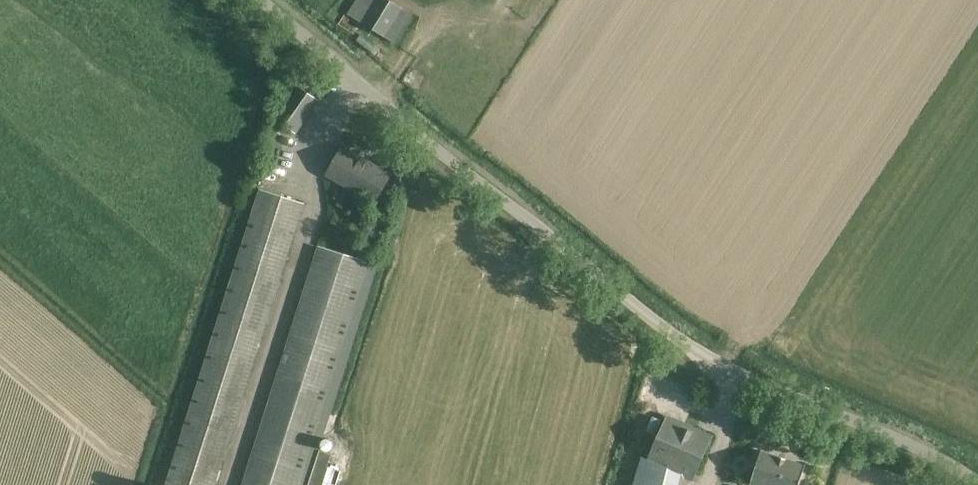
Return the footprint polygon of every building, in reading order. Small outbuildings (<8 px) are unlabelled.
[(362,23),(384,37),(402,7),(390,0),(376,0),(362,23)] [(315,98),(300,88),(277,121),(292,131),(315,98)] [(391,175),(342,147),(326,175),(350,189),(340,205),(352,212),(362,195),(375,203),(391,175)] [(260,189),(166,484),(214,484),(304,203),(260,189)] [(336,468),(327,465),(331,453),(316,449),(376,264),(320,246),(242,484),(331,484),(336,468)] [(667,417),(648,460),(640,456),(632,484),(687,484),(689,478),(692,480),(711,437),(667,417)] [(761,451),(750,484),(755,484),(799,484),(805,465),(761,451)]
